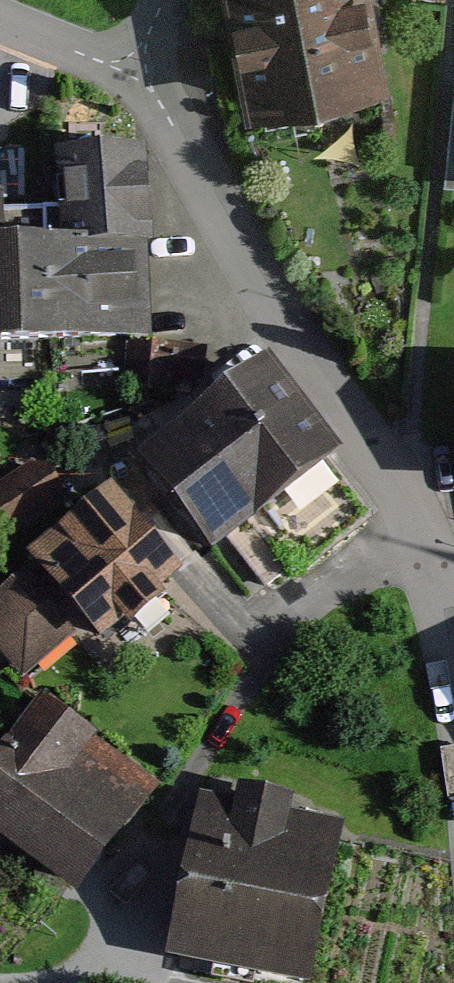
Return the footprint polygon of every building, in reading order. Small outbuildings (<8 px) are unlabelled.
[(245,116),(392,87),(376,7),(374,0),(222,0),(245,116)] [(150,333),(147,237),(152,236),(150,199),(146,140),(52,143),(55,202),(3,203),(3,193),(0,194),(0,337),(150,333)] [(270,369),(139,468),(171,511),(208,561),(341,463),(300,408),(270,369)] [(70,499),(34,453),(0,479),(0,546),(3,550),(70,499)] [(184,585),(110,497),(28,566),(97,648),(121,628),(131,640),(168,609),(163,602),(184,585)] [(0,599),(0,653),(21,677),(72,635),(24,579),(0,599)] [(0,750),(0,842),(73,898),(164,780),(47,690),(0,750)] [(202,800),(168,966),(234,979),(255,982),(312,982),(343,828),(294,818),(296,807),(237,796),(235,806),(202,800)]
